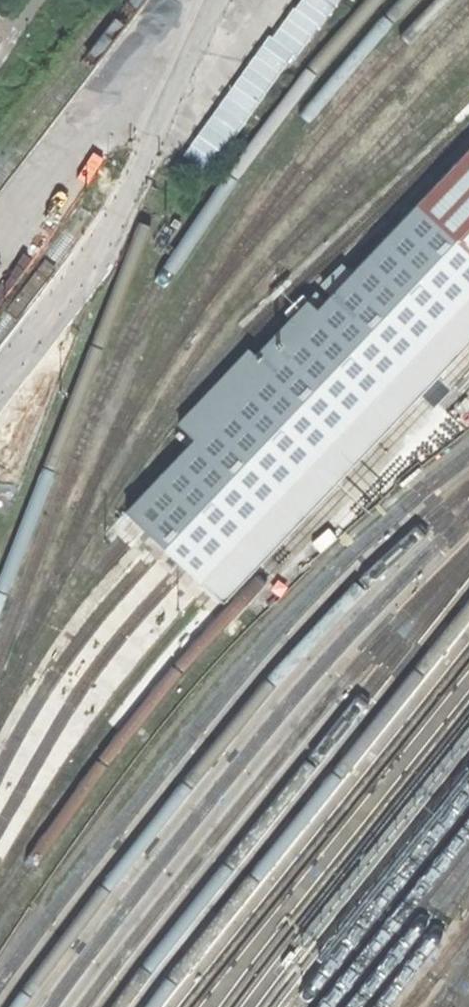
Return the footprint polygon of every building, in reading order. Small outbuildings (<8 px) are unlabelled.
[(126,515),(140,528),(162,547),(184,568),(224,605),(468,347),(468,145),(462,153),(424,200),(418,206),(320,311),(310,304),(258,355),(252,350),(178,426),(195,443),(126,515)]
